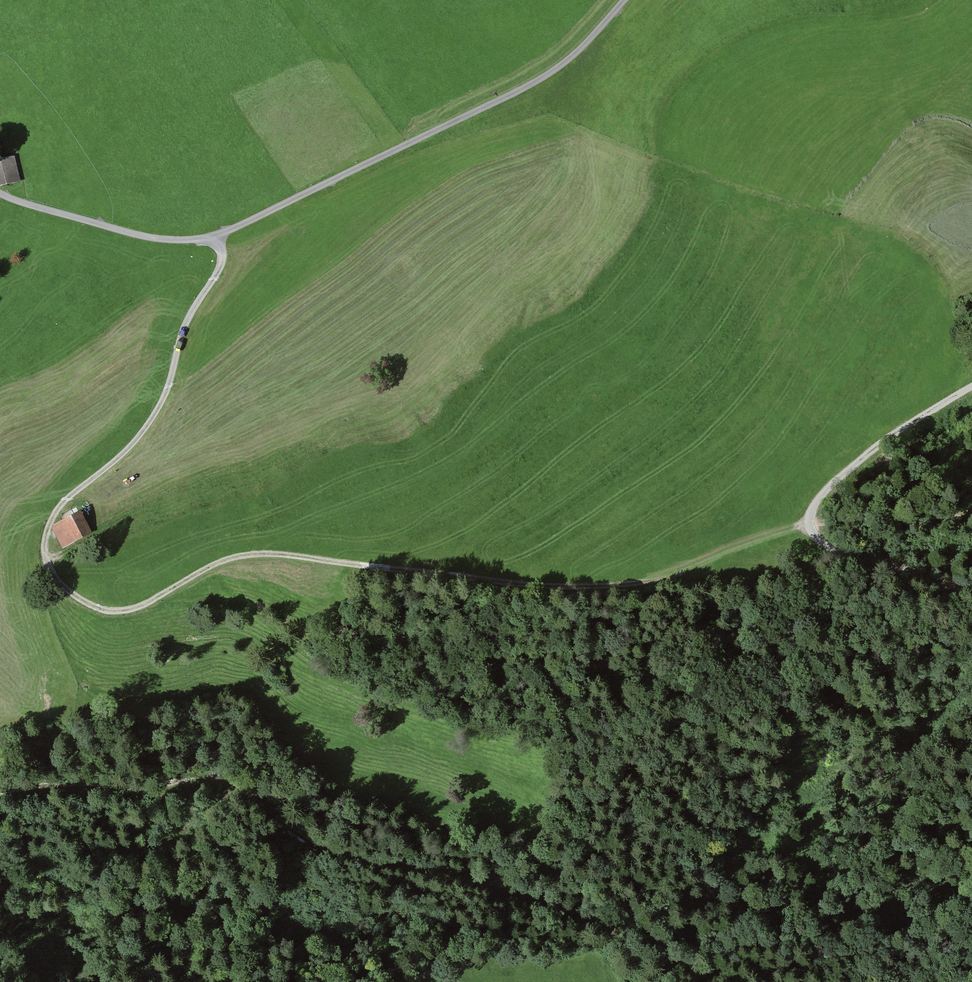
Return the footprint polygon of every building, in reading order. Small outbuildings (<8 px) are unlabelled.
[(0,162),(0,189),(0,190),(23,185),(16,158),(0,162)] [(88,514),(58,527),(66,547),(97,534),(88,514)]
